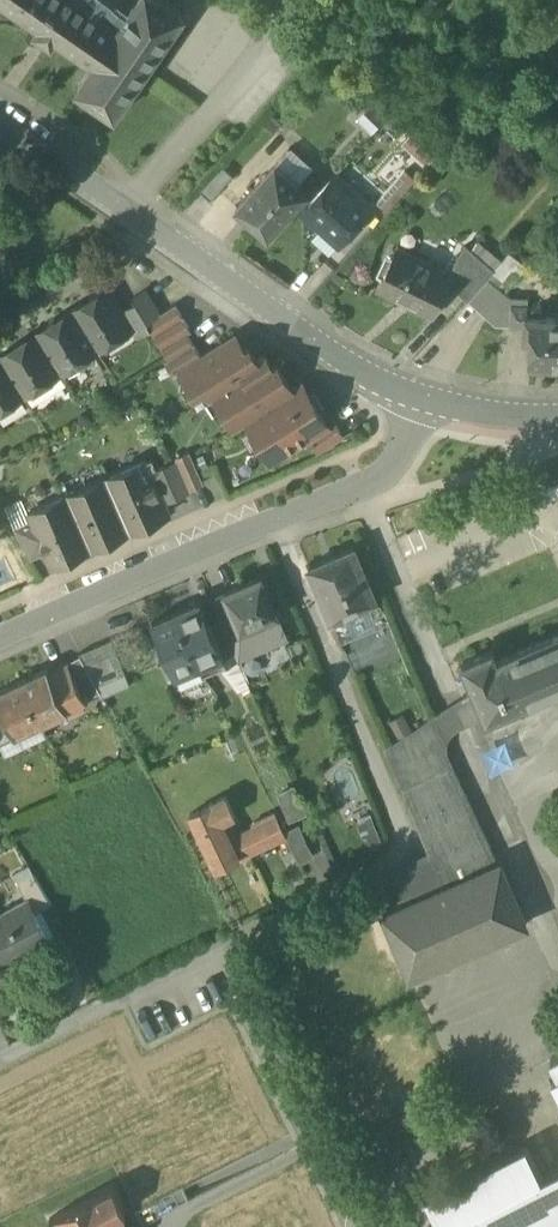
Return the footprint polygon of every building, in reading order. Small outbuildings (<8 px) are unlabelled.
[(114,115),(184,13),(165,0),(151,0),(128,32),(117,25),(81,0),(1,0),(38,26),(33,32),(51,44),(55,37),(92,63),(75,88),(114,115)] [(117,25),(128,32),(151,0),(134,0),(117,25)] [(235,206),(268,235),(306,191),(274,162),(235,206)] [(200,189),(210,199),(233,174),(222,164),(200,189)] [(338,243),(339,243),(372,206),(335,174),(302,211),(321,228),(322,226),(339,241),(338,243)] [(322,226),(321,228),(338,243),(339,241),(322,226)] [(415,303),(433,312),(449,279),(449,278),(448,278),(434,271),(437,265),(398,247),(399,243),(397,242),(377,285),(379,287),(381,283),(417,299),(415,303)] [(449,279),(470,297),(488,277),(495,269),(466,244),(448,278),(449,278),(449,279)] [(497,322),(512,322),(513,296),(488,277),(470,297),(497,322)] [(107,285),(72,307),(98,348),(131,327),(132,326),(122,309),(107,285)] [(132,295),(136,300),(148,319),(160,311),(145,287),(132,295)] [(526,296),(513,296),(512,322),(525,323),(526,306),(526,296)] [(146,321),(148,319),(136,300),(122,309),(132,326),(131,327),(136,334),(149,326),(146,321)] [(149,326),(154,333),(182,315),(174,302),(160,311),(148,319),(146,321),(149,326)] [(557,361),(557,314),(540,313),(541,307),(526,306),(525,323),(524,335),(530,335),(528,360),(557,361)] [(49,321),(36,330),(61,370),(67,367),(69,370),(94,355),(92,351),(98,348),(72,307),(55,317),(54,315),(48,319),(49,321)] [(154,333),(161,345),(190,327),(182,315),(154,333)] [(161,345),(169,357),(194,343),(186,331),(190,328),(190,327),(161,345)] [(2,356),(24,393),(61,370),(36,330),(0,352),(0,354),(2,356)] [(234,425),(246,418),(292,389),(275,361),(271,364),(265,353),(257,358),(248,345),(244,348),(235,333),(201,354),(180,367),(180,369),(194,390),(204,384),(210,394),(200,400),(200,401),(223,388),(231,400),(222,406),(234,425)] [(201,354),(194,343),(169,357),(165,360),(173,373),(180,369),(180,367),(201,354)] [(24,393),(2,356),(0,357),(0,408),(24,393)] [(292,389),(246,418),(234,425),(235,426),(247,419),(270,458),(307,435),(327,422),(327,421),(303,383),(292,389)] [(307,435),(316,450),(343,434),(333,418),(327,421),(327,422),(307,435)] [(176,455),(177,459),(190,487),(203,481),(189,449),(176,455)] [(146,458),(107,475),(130,528),(169,511),(164,498),(151,471),(146,458)] [(177,459),(165,465),(177,492),(190,487),(177,459)] [(164,498),(177,492),(165,465),(151,471),(164,498)] [(107,475),(67,493),(90,546),(130,528),(107,475)] [(90,546),(67,493),(28,510),(31,517),(45,550),(51,563),(90,546)] [(18,494),(4,499),(12,520),(26,516),(18,494)] [(13,524),(31,556),(45,550),(31,517),(13,524)] [(308,565),(330,616),(376,596),(354,545),(308,565)] [(226,592),(241,627),(277,612),(261,574),(224,590),(226,592)] [(219,614),(227,633),(241,627),(226,592),(212,598),(219,614)] [(384,614),(376,596),(330,616),(337,633),(384,614)] [(176,610),(198,660),(221,650),(208,619),(200,600),(176,610)] [(198,660),(176,610),(153,620),(174,670),(198,660)] [(288,636),(277,612),(241,627),(227,633),(232,645),(238,657),(288,636)] [(219,614),(208,619),(221,650),(232,645),(227,633),(219,614)] [(500,656),(495,645),(465,658),(479,690),(487,710),(489,714),(557,684),(557,631),(500,656)] [(111,637),(79,651),(80,653),(96,683),(125,670),(111,637)] [(232,645),(221,650),(226,662),(238,657),(232,645)] [(226,662),(221,650),(198,660),(202,672),(226,662)] [(100,690),(96,683),(80,653),(66,661),(66,663),(69,662),(85,697),(100,690)] [(198,660),(174,670),(180,682),(203,672),(202,672),(198,660)] [(57,673),(51,676),(65,706),(71,704),(74,711),(85,705),(82,698),(85,697),(69,662),(66,663),(55,668),(57,673)] [(66,708),(65,706),(51,676),(49,671),(47,667),(21,679),(41,720),(66,708)] [(0,688),(0,701),(15,733),(41,720),(21,679),(21,678),(0,688)] [(448,728),(487,710),(479,690),(441,714),(448,728)] [(15,733),(0,701),(0,740),(15,733)] [(442,750),(448,728),(441,714),(388,748),(426,829),(459,814),(473,808),(442,750)] [(41,720),(15,733),(0,740),(0,745),(4,754),(47,734),(41,720)] [(280,792),(290,816),(305,809),(295,786),(280,792)] [(242,832),(234,835),(226,817),(235,813),(226,794),(189,811),(216,867),(239,856),(251,850),(242,832)] [(262,845),(285,833),(285,832),(276,814),(253,826),(262,845)] [(480,860),(459,814),(426,829),(439,857),(376,886),(384,904),(480,860)] [(285,833),(299,861),(312,854),(298,825),(285,832),(285,833)] [(251,850),(262,845),(253,826),(242,832),(251,850)] [(496,853),(480,860),(384,904),(381,905),(409,969),(528,917),(499,852),(496,853)] [(29,899),(35,910),(51,902),(33,871),(17,879),(27,900),(29,899)] [(4,959),(48,936),(35,910),(29,899),(27,900),(0,914),(0,952),(4,959)] [(542,1174),(526,1143),(424,1195),(441,1226),(475,1226),(485,1222),(488,1226),(552,1226),(557,1224),(557,1166),(542,1174)] [(99,1213),(108,1209),(111,1215),(112,1215),(126,1208),(113,1183),(57,1210),(65,1226),(64,1226),(106,1226),(99,1213)] [(112,1215),(111,1215),(108,1209),(99,1213),(106,1226),(118,1226),(112,1215)] [(56,1226),(64,1226),(65,1226),(57,1210),(49,1214),(56,1226)]
